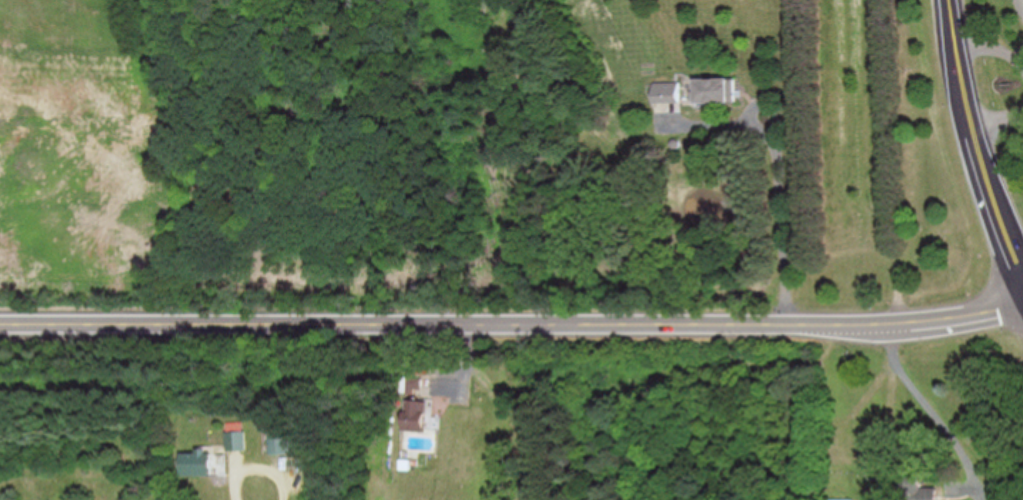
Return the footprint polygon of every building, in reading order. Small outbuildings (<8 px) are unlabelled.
[(738,102),(738,78),(699,78),(699,102),(738,102)] [(681,82),(653,82),(653,101),(681,101),(681,82)] [(407,392),(421,392),(421,376),(408,376),(407,392)] [(426,430),(426,398),(404,398),(404,430),(426,430)] [(228,422),(228,448),(246,448),(246,422),(228,422)] [(297,431),(271,431),(271,452),(297,452),(297,431)] [(182,450),(182,474),(214,474),(214,450),(182,450)] [(924,486),(924,481),(905,481),(905,499),(938,499),(938,486),(924,486)]
